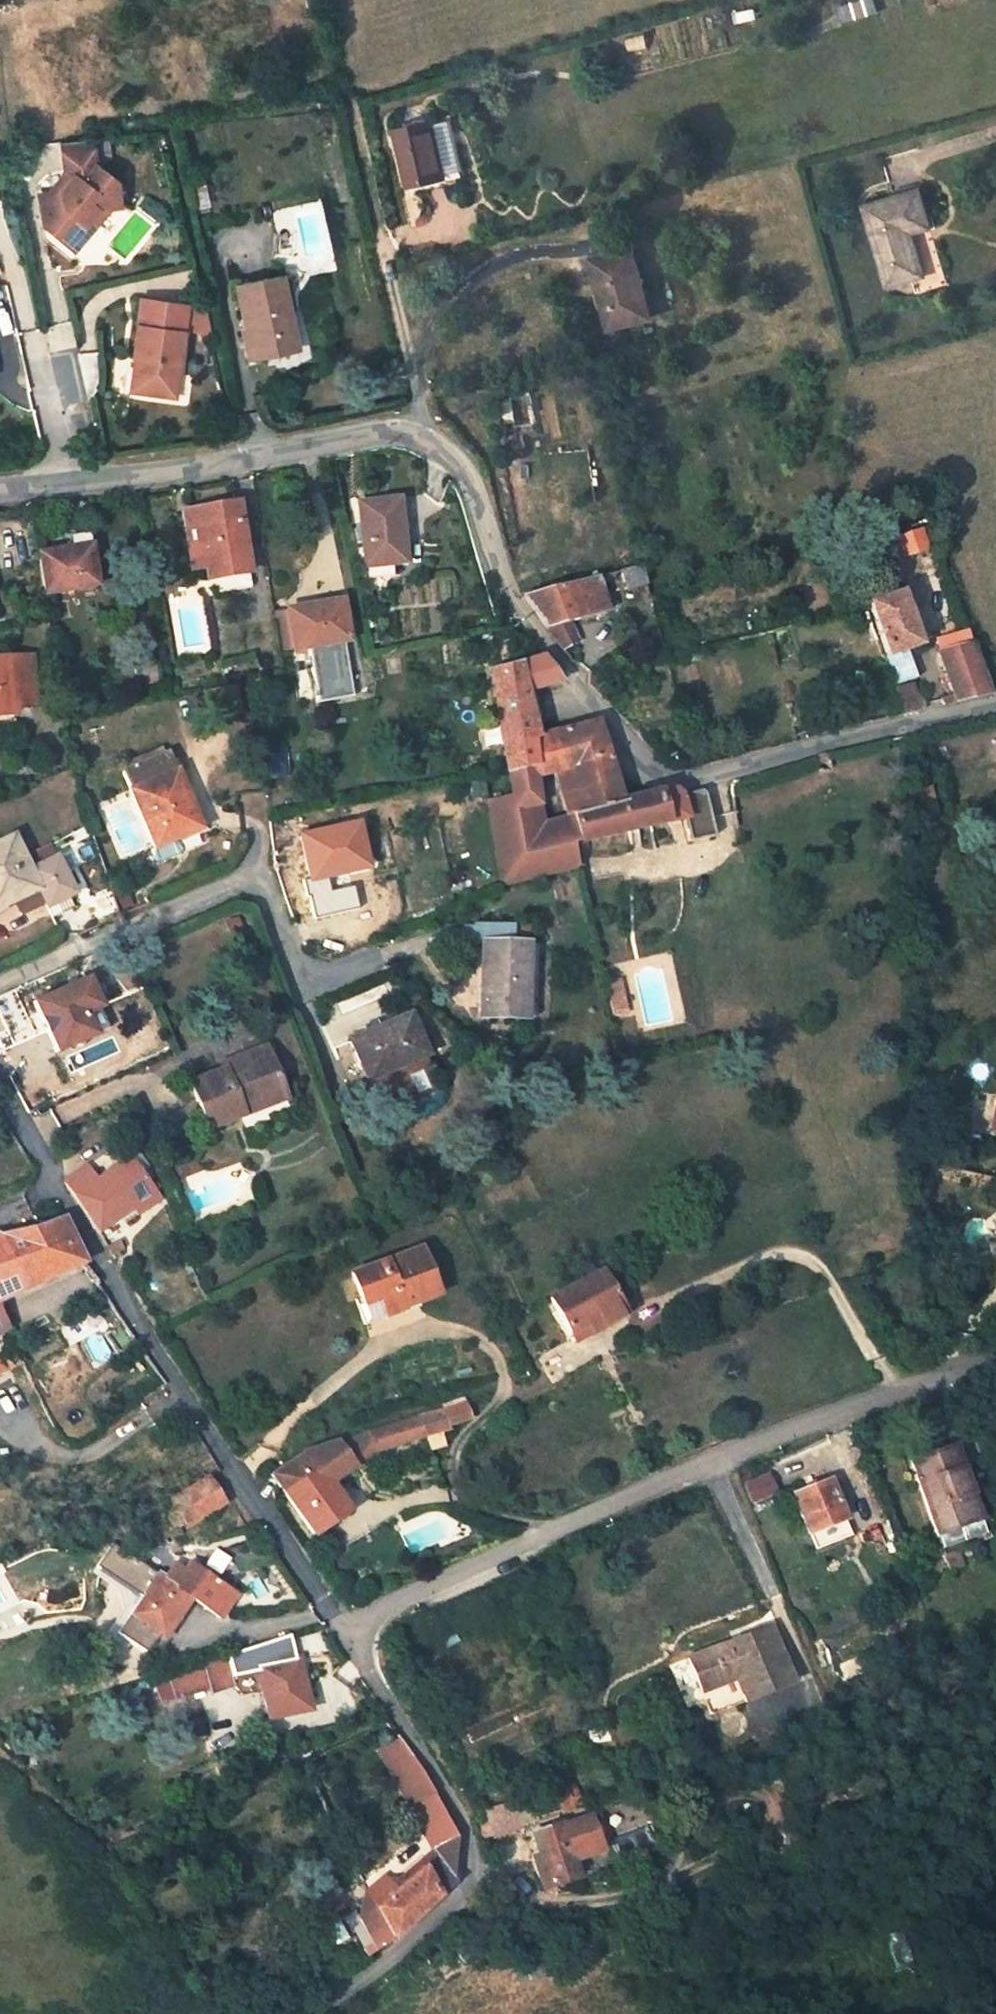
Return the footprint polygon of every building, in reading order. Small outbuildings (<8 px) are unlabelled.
[(316,0),(306,0),(309,11),(318,9),(316,0)] [(835,8),(840,24),(876,13),(873,0),(863,0),(835,8)] [(203,80),(200,65),(191,67),(190,67),(191,74),(193,83),(203,80)] [(191,74),(175,78),(178,86),(193,83),(191,74)] [(99,112),(86,114),(87,121),(99,120),(99,112)] [(462,171),(450,120),(433,124),(445,175),(462,171)] [(433,124),(433,122),(395,130),(408,184),(424,180),(424,183),(445,178),(445,175),(433,124)] [(114,182),(94,165),(91,137),(86,138),(60,141),(64,170),(66,172),(62,177),(68,181),(59,192),(49,194),(39,195),(43,227),(58,225),(59,240),(73,251),(85,237),(83,225),(95,209),(109,207),(117,205),(114,182)] [(205,205),(201,185),(191,188),(195,208),(205,205)] [(920,191),(865,207),(888,285),(924,274),(916,247),(912,249),(908,233),(912,231),(930,226),(920,191)] [(109,207),(95,209),(83,225),(85,237),(109,207)] [(916,247),(912,231),(908,233),(912,249),(916,247)] [(651,316),(632,248),(591,259),(600,293),(597,294),(601,308),(604,307),(610,328),(651,316)] [(288,310),(280,275),(236,285),(246,330),(250,329),(252,334),(247,335),(252,358),(289,350),(281,311),(288,310)] [(185,305),(140,299),(137,326),(133,358),(135,358),(142,359),(138,392),(173,397),(182,331),(185,305)] [(295,348),(288,310),(281,311),(289,350),(295,348)] [(94,355),(56,356),(57,399),(94,399),(94,355)] [(142,359),(135,358),(130,391),(138,392),(142,359)] [(586,361),(559,368),(560,373),(570,371),(571,374),(588,370),(586,361)] [(400,525),(397,499),(359,502),(361,523),(354,523),(356,542),(363,542),(365,566),(396,563),(392,527),(400,525)] [(237,502),(188,510),(190,527),(200,526),(201,541),(193,543),(188,543),(192,568),(206,566),(207,578),(217,576),(220,591),(249,587),(247,572),(250,572),(245,543),(243,544),(237,502)] [(404,562),(400,525),(392,527),(396,563),(404,562)] [(925,548),(916,525),(903,529),(912,553),(925,548)] [(201,541),(200,526),(190,527),(193,543),(201,541)] [(89,544),(87,534),(70,537),(71,547),(49,551),(50,557),(40,559),(45,594),(97,585),(90,544),(89,544)] [(646,584),(641,565),(619,571),(624,590),(646,584)] [(595,577),(523,596),(538,616),(547,628),(567,623),(606,612),(595,577)] [(918,645),(899,593),(867,604),(886,656),(918,645)] [(340,600),(322,603),(324,615),(342,613),(340,600)] [(324,615),(322,603),(287,609),(294,649),(347,641),(342,613),(324,615)] [(576,641),(567,623),(547,628),(562,648),(576,641)] [(981,639),(970,642),(984,683),(995,680),(981,639)] [(970,642),(938,651),(956,702),(988,695),(984,683),(970,642)] [(893,685),(913,679),(905,652),(885,657),(893,685)] [(0,658),(0,715),(14,714),(14,707),(35,705),(30,656),(0,658)] [(561,681),(544,658),(522,664),(493,672),(502,729),(503,734),(505,751),(506,757),(509,772),(536,767),(533,739),(536,737),(526,692),(561,681)] [(70,670),(68,660),(60,661),(62,672),(70,670)] [(599,670),(582,676),(585,678),(600,674),(599,670)] [(602,682),(600,674),(585,678),(589,684),(602,682)] [(917,694),(913,683),(894,689),(902,715),(924,709),(925,709),(920,694),(917,694)] [(596,722),(536,737),(533,739),(536,767),(509,772),(512,791),(512,795),(488,800),(494,836),(520,830),(515,808),(539,803),(535,776),(559,769),(571,814),(621,801),(596,722)] [(161,747),(123,763),(127,771),(164,755),(161,747)] [(189,800),(169,752),(164,755),(127,771),(123,772),(154,847),(177,837),(199,827),(189,800)] [(828,761),(825,753),(814,756),(819,769),(823,771),(825,771),(828,770),(830,767),(828,761)] [(936,813),(929,786),(914,790),(918,805),(921,817),(936,813)] [(657,792),(621,801),(571,814),(572,816),(577,840),(582,839),(626,830),(634,828),(684,817),(689,841),(714,835),(705,792),(700,789),(679,795),(674,790),(657,792)] [(918,805),(914,790),(907,792),(911,807),(918,805)] [(204,825),(193,799),(189,800),(199,827),(204,825)] [(572,816),(543,823),(539,803),(515,808),(520,830),(494,836),(501,885),(572,869),(578,863),(573,841),(577,840),(572,816)] [(366,865),(357,824),(301,836),(310,880),(349,872),(348,869),(366,865)] [(199,827),(177,837),(179,841),(206,829),(204,825),(199,827)] [(13,836),(0,842),(0,906),(13,900),(21,915),(45,903),(47,906),(68,895),(73,892),(56,856),(29,870),(23,857),(13,836)] [(154,847),(151,848),(148,849),(155,864),(182,853),(182,848),(179,841),(177,837),(154,847)] [(56,856),(50,844),(23,857),(29,870),(56,856)] [(74,906),(68,895),(47,906),(52,917),(74,906)] [(513,925),(513,924),(474,923),(473,926),(464,925),(463,942),(484,943),(481,1016),(525,1017),(526,979),(521,979),(522,943),(512,943),(513,925)] [(223,930),(228,941),(239,935),(234,925),(223,930)] [(528,926),(513,925),(512,943),(522,943),(527,943),(528,926)] [(534,1018),(537,943),(527,943),(522,943),(521,979),(526,979),(525,1017),(534,1018)] [(624,994),(621,978),(607,981),(610,997),(624,994)] [(100,1007),(87,979),(34,1003),(55,1052),(93,1035),(83,1014),(100,1007)] [(628,1012),(624,994),(610,997),(614,1014),(628,1012)] [(109,1028),(100,1007),(83,1014),(93,1035),(109,1028)] [(431,1066),(409,1015),(351,1040),(372,1091),(431,1066)] [(281,1086),(265,1046),(239,1056),(240,1061),(233,1064),(232,1059),(221,1063),(223,1070),(190,1082),(207,1128),(242,1114),(237,1103),(281,1086)] [(281,1086),(237,1103),(242,1114),(285,1096),(281,1086)] [(151,1188),(130,1157),(95,1181),(100,1188),(79,1204),(89,1219),(97,1232),(131,1209),(137,1215),(160,1200),(154,1192),(158,1189),(155,1185),(151,1188)] [(95,1181),(85,1166),(65,1182),(79,1204),(100,1188),(95,1181)] [(62,1216),(25,1229),(0,1233),(0,1239),(23,1289),(83,1262),(76,1247),(62,1216)] [(0,1239),(0,1300),(6,1297),(18,1292),(23,1289),(0,1239)] [(118,1243),(116,1242),(114,1243),(113,1244),(112,1245),(111,1247),(112,1249),(113,1251),(114,1252),(116,1252),(118,1252),(119,1250),(120,1249),(121,1247),(120,1245),(119,1244),(118,1243)] [(438,1294),(420,1248),(351,1273),(363,1304),(357,1306),(364,1324),(403,1309),(402,1307),(405,1306),(438,1294)] [(625,1313),(600,1270),(550,1297),(563,1321),(573,1338),(590,1329),(600,1323),(601,1327),(625,1313)] [(573,1338),(563,1321),(558,1323),(568,1341),(573,1338)] [(601,1327),(600,1323),(590,1329),(592,1332),(601,1327)] [(16,1347),(0,1356),(0,1373),(22,1361),(23,1360),(16,1347)] [(465,1401),(439,1410),(420,1415),(427,1434),(441,1430),(449,1428),(448,1426),(471,1418),(465,1401)] [(437,1403),(418,1408),(420,1415),(439,1410),(437,1403)] [(420,1415),(369,1431),(375,1450),(427,1434),(420,1415)] [(447,1447),(441,1430),(427,1434),(433,1452),(447,1447)] [(354,1467),(336,1439),(307,1449),(272,1473),(314,1535),(350,1511),(330,1483),(354,1467)] [(978,1520),(954,1446),(911,1460),(926,1507),(935,1534),(978,1520)] [(751,1501),(776,1491),(768,1472),(744,1482),(751,1501)] [(223,1502),(208,1478),(170,1501),(176,1510),(183,1521),(186,1526),(223,1502)] [(845,1518),(829,1479),(793,1494),(809,1532),(845,1518)] [(183,1521),(176,1510),(166,1517),(173,1527),(183,1521)] [(845,1518),(809,1532),(816,1549),(852,1534),(845,1518)] [(983,1534),(978,1520),(935,1534),(940,1549),(983,1534)] [(175,1544),(159,1544),(159,1553),(175,1553),(175,1544)] [(956,1549),(943,1554),(947,1569),(961,1564),(956,1549)] [(235,1595),(189,1563),(184,1570),(175,1564),(166,1577),(161,1573),(145,1596),(132,1614),(127,1610),(113,1630),(146,1653),(159,1635),(160,1635),(171,1621),(173,1622),(185,1605),(180,1601),(185,1594),(190,1597),(219,1617),(235,1595)] [(161,1573),(151,1566),(135,1589),(145,1596),(161,1573)] [(21,1587),(17,1579),(10,1583),(14,1591),(21,1587)] [(190,1597),(185,1594),(180,1601),(185,1605),(190,1597)] [(771,1625),(688,1657),(701,1692),(735,1678),(741,1692),(790,1672),(771,1625)] [(233,1684),(225,1655),(168,1674),(175,1695),(176,1698),(211,1686),(212,1690),(233,1684)] [(298,1659),(257,1667),(268,1718),(305,1710),(302,1694),(305,1693),(298,1659)] [(790,1672),(741,1692),(744,1701),(794,1681),(790,1672)] [(175,1695),(168,1674),(162,1676),(156,1678),(163,1699),(175,1695)] [(735,1678),(701,1692),(710,1715),(744,1701),(741,1692),(735,1678)] [(205,1735),(202,1721),(189,1723),(190,1737),(205,1735)] [(311,1757),(308,1751),(299,1755),(302,1761),(311,1757)] [(299,1755),(298,1754),(282,1761),(286,1769),(302,1761),(299,1755)] [(433,1791),(422,1770),(403,1781),(413,1801),(433,1791)] [(574,1782),(531,1795),(516,1800),(522,1823),(536,1817),(536,1815),(580,1800),(574,1782)] [(347,1798),(343,1791),(342,1789),(334,1794),(339,1803),(347,1798)] [(457,1837),(433,1791),(413,1801),(436,1848),(439,1847),(457,1837)] [(522,1823),(516,1800),(494,1808),(500,1830),(522,1823)] [(581,1841),(576,1823),(562,1827),(561,1824),(538,1831),(545,1857),(535,1861),(543,1888),(577,1878),(572,1861),(598,1853),(593,1837),(581,1841)] [(451,1880),(457,1837),(439,1847),(436,1867),(451,1880)] [(451,1880),(436,1867),(431,1863),(425,1868),(438,1896),(451,1884),(451,1880)] [(438,1896),(425,1868),(394,1893),(383,1881),(369,1893),(388,1935),(391,1940),(423,1910),(438,1896)] [(388,1935),(369,1893),(361,1916),(367,1929),(388,1935)]
